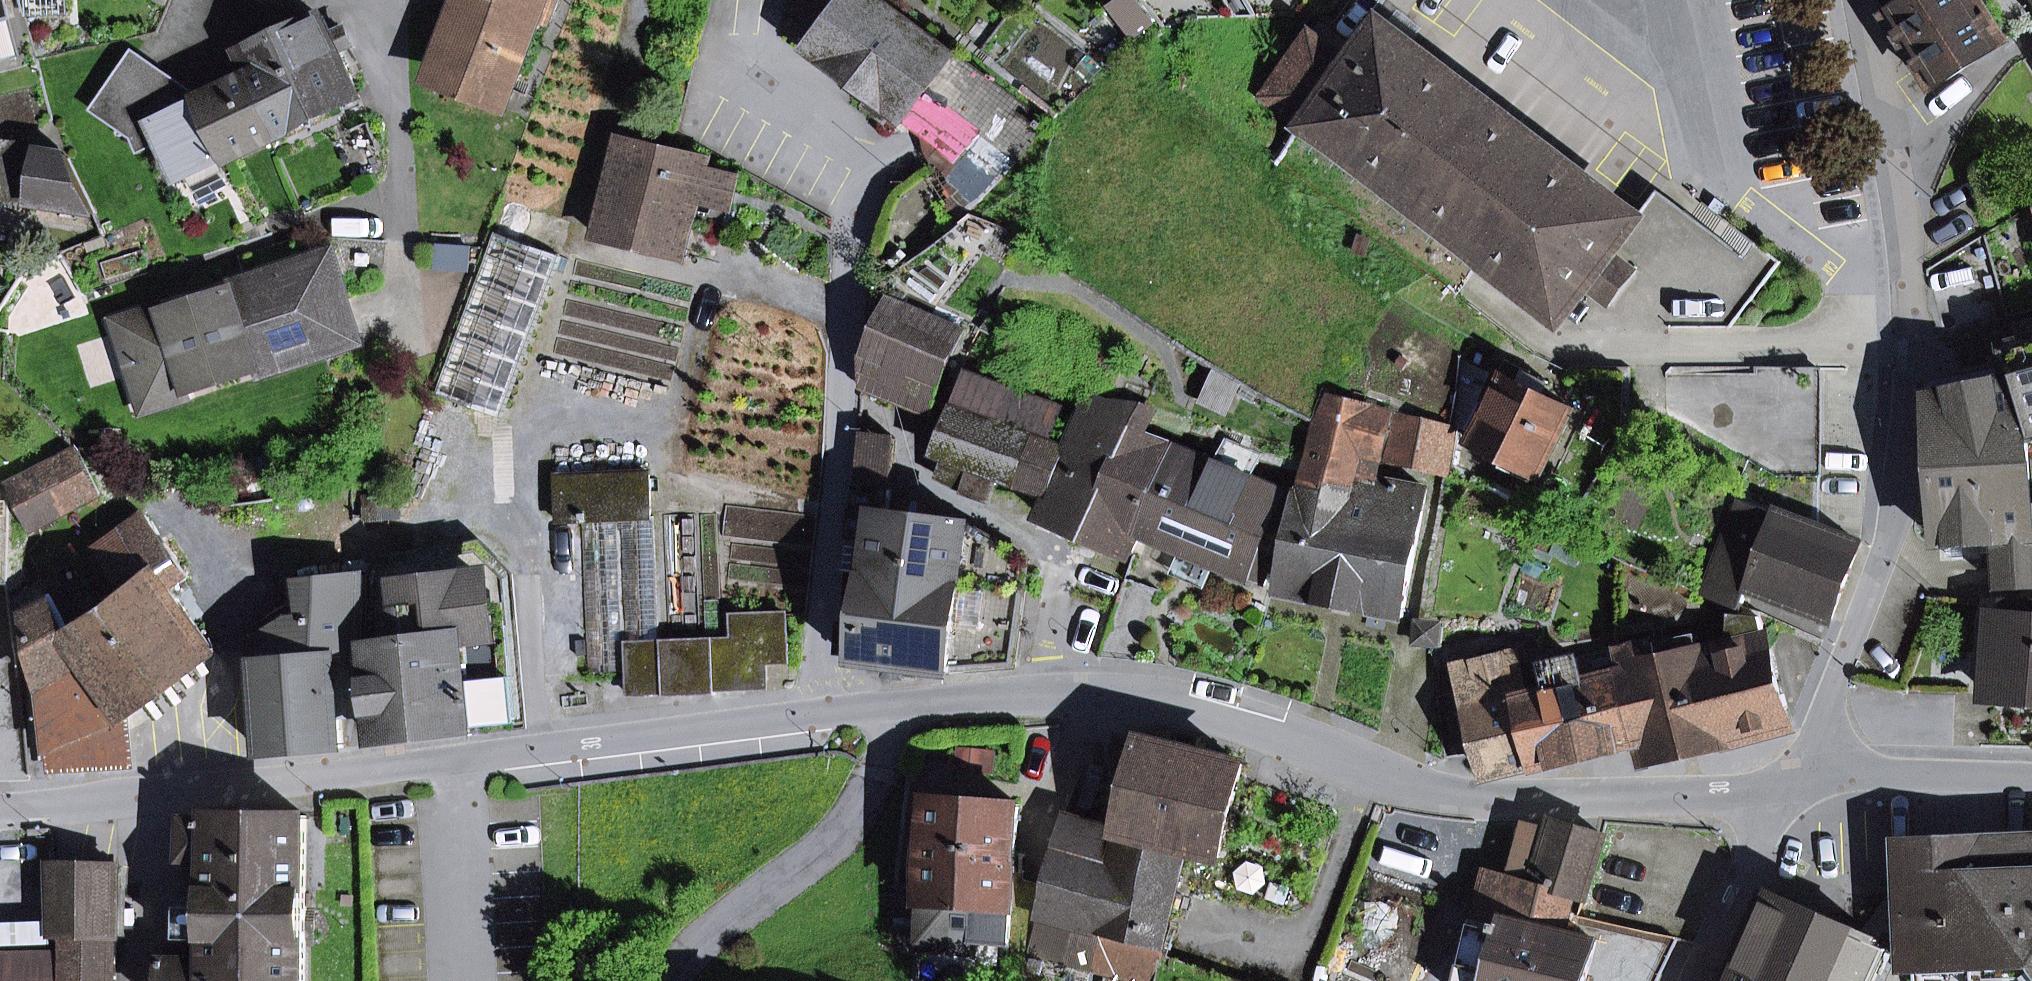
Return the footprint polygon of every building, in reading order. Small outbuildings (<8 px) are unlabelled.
[(5,0),(0,0),(0,62),(19,57),(5,0)] [(69,9),(68,0),(22,0),(25,11),(69,9)] [(242,52),(253,75),(282,132),(359,96),(339,50),(332,34),(323,15),(305,24),(294,0),(230,0),(252,47),(242,52)] [(444,35),(431,71),(439,74),(466,0),(457,0),(454,7),(446,4),(436,32),(444,35)] [(439,74),(505,99),(535,18),(539,6),(532,3),(533,0),(466,0),(439,74)] [(549,24),(558,0),(533,0),(532,3),(539,6),(535,18),(549,24)] [(879,0),(799,0),(786,23),(788,34),(873,98),(893,113),(954,159),(978,129),(1017,159),(1044,124),(886,5),(889,0),(880,0),(879,0)] [(2007,41),(2004,38),(1980,0),(1892,0),(1898,9),(1888,15),(1934,88),(2007,41)] [(2031,23),(2031,0),(1980,0),(2004,38),(2031,23)] [(1263,96),(1303,127),(1279,158),(1450,289),(1474,257),(1482,264),(1558,322),(1638,218),(1383,23),(1352,63),(1312,33),(1263,96)] [(339,50),(351,45),(344,29),(332,34),(339,50)] [(162,142),(153,125),(171,99),(183,107),(200,97),(137,51),(131,59),(164,82),(130,131),(142,152),(162,142)] [(131,59),(97,109),(130,131),(164,82),(131,59)] [(162,142),(180,179),(188,176),(223,159),(282,132),(253,75),(226,87),(224,84),(200,97),(183,107),(171,99),(153,125),(162,142)] [(886,123),(893,113),(873,98),(866,108),(886,123)] [(598,237),(683,257),(697,202),(704,169),(707,160),(622,139),(598,237)] [(0,143),(0,199),(21,205),(38,145),(0,143)] [(38,153),(30,202),(95,212),(70,158),(38,153)] [(188,176),(196,192),(230,175),(223,159),(188,176)] [(734,176),(704,169),(697,202),(726,209),(734,176)] [(1638,218),(1662,236),(1682,210),(1658,192),(1638,218)] [(1755,328),(1754,242),(1743,256),(1682,210),(1662,236),(1638,218),(1558,322),(1565,327),(1594,327),(1601,320),(1607,327),(1661,327),(1670,317),(1682,327),(1755,328)] [(497,232),(437,395),(500,418),(560,255),(497,232)] [(1450,289),(1458,295),(1470,279),(1482,264),(1474,257),(1450,289)] [(121,324),(147,404),(355,339),(329,258),(121,324)] [(867,352),(861,388),(932,416),(963,330),(890,299),(867,352)] [(2010,350),(2012,380),(2014,379),(2023,445),(2028,443),(2031,442),(2031,344),(2010,350)] [(1932,380),(1934,396),(2011,380),(2009,365),(1932,380)] [(1756,368),(1756,373),(1666,373),(1665,414),(1780,476),(1817,476),(1817,368),(1756,368)] [(1519,383),(1543,394),(1549,382),(1525,370),(1519,383)] [(991,423),(1030,437),(1049,445),(1062,408),(968,373),(954,409),(991,423)] [(1216,374),(1203,403),(1223,412),(1236,383),(1216,374)] [(1531,481),(1534,475),(1539,478),(1574,410),(1543,394),(1519,383),(1504,375),(1470,443),(1506,461),(1503,467),(1531,481)] [(2004,538),(2002,509),(2031,506),(2028,443),(2023,445),(2014,379),(2012,380),(2011,380),(1934,396),(1931,396),(1938,542),(1948,542),(1962,541),(2004,538)] [(1314,422),(1282,593),(1343,604),(1404,616),(1428,488),(1360,475),(1363,455),(1449,476),(1456,428),(1328,395),(1314,422)] [(1050,495),(1041,517),(1086,536),(1128,435),(1125,434),(1132,408),(1119,402),(1116,409),(1089,399),(1069,452),(1050,495)] [(1086,536),(1132,555),(1141,533),(1177,446),(1146,436),(1153,415),(1132,408),(1125,434),(1128,435),(1086,536)] [(968,486),(966,485),(991,423),(954,409),(937,450),(950,455),(939,478),(964,490),(965,488),(967,489),(968,486)] [(991,501),(1000,474),(1014,480),(1030,437),(991,423),(966,485),(968,486),(967,489),(965,488),(964,490),(991,501)] [(860,434),(858,486),(892,490),(897,439),(860,434)] [(1030,437),(1014,480),(1050,495),(1069,452),(1049,445),(1030,437)] [(1230,440),(1221,463),(1177,446),(1141,533),(1182,551),(1215,565),(1264,585),(1288,526),(1293,494),(1252,477),(1262,453),(1230,440)] [(11,486),(33,529),(101,493),(78,451),(11,486)] [(627,672),(626,655),(658,653),(649,472),(555,477),(557,522),(579,521),(587,674),(627,672)] [(1029,559),(971,527),(971,524),(924,517),(904,515),(890,513),(892,490),(858,486),(848,569),(1024,592),(1029,559)] [(1739,610),(1747,587),(1832,619),(1860,543),(1740,500),(1703,596),(1739,610)] [(904,515),(924,517),(926,505),(906,502),(904,515)] [(2004,538),(2005,552),(1997,553),(1999,587),(2031,585),(2031,506),(2002,509),(2004,538)] [(200,631),(170,590),(190,575),(145,514),(98,548),(115,572),(128,589),(114,598),(126,642),(151,624),(167,646),(184,643),(200,631)] [(474,731),(475,735),(532,729),(517,576),(512,577),(476,541),(377,557),(380,574),(370,575),(369,645),(380,742),(474,731)] [(1949,557),(1963,556),(1962,541),(1948,542),(1949,557)] [(1189,581),(1206,588),(1215,565),(1182,551),(1172,574),(1189,581)] [(952,672),(1015,666),(1024,592),(848,569),(843,652),(858,654),(857,660),(952,672)] [(114,598),(128,589),(115,572),(84,591),(89,600),(95,610),(114,598)] [(336,654),(364,652),(366,575),(304,581),(308,617),(293,618),(261,637),(263,659),(258,660),(265,754),(344,747),(341,718),(336,654)] [(148,702),(216,651),(200,631),(184,643),(167,646),(151,624),(126,642),(114,598),(95,610),(89,600),(84,591),(80,585),(51,600),(128,716),(148,702)] [(52,770),(132,765),(128,716),(51,600),(23,614),(43,688),(49,743),(44,744),(45,757),(50,756),(52,770)] [(1991,696),(2031,699),(2031,602),(2002,600),(2001,614),(1997,614),(1991,696)] [(1698,751),(1789,728),(1760,618),(1730,615),(1724,649),(1701,654),(1705,673),(1682,678),(1698,751)] [(1418,642),(1441,643),(1443,622),(1419,621),(1418,642)] [(627,672),(629,704),(754,697),(752,663),(788,661),(786,623),(747,625),(748,649),(737,649),(658,653),(626,655),(627,672)] [(747,625),(736,626),(737,649),(748,649),(747,625)] [(1639,744),(1643,764),(1698,751),(1682,678),(1705,673),(1701,654),(1656,664),(1650,642),(1624,648),(1629,669),(1622,671),(1639,744)] [(341,718),(369,716),(364,652),(336,654),(341,718)] [(1516,700),(1533,769),(1639,744),(1622,671),(1582,681),(1576,659),(1548,665),(1554,688),(1526,695),(1516,653),(1456,666),(1467,710),(1516,700)] [(754,697),(772,697),(771,674),(788,674),(788,661),(752,663),(754,697)] [(1467,710),(1484,774),(1533,769),(1516,700),(1467,710)] [(1115,775),(1136,780),(1123,833),(1187,849),(1219,857),(1242,765),(1192,752),(1175,748),(1125,735),(1115,775)] [(1175,748),(1192,752),(1195,740),(1178,736),(1175,748)] [(920,927),(920,935),(1002,943),(1007,943),(1014,871),(1015,862),(1016,844),(1020,806),(929,797),(920,891),(893,888),(890,924),(920,927)] [(184,864),(212,863),(212,891),(306,892),(307,816),(185,818),(184,864)] [(1152,980),(1159,953),(1187,849),(1123,833),(1064,818),(1047,881),(1014,871),(1007,943),(1002,943),(1002,948),(1152,980)] [(1536,884),(1575,895),(1584,898),(1604,834),(1588,830),(1589,827),(1555,820),(1552,830),(1536,884)] [(1552,830),(1525,823),(1509,877),(1536,884),(1552,830)] [(1985,837),(1948,839),(1948,845),(2001,843),(2021,842),(2031,841),(2031,835),(1985,837)] [(1902,847),(1907,967),(1916,967),(2031,961),(2031,841),(2021,842),(2001,843),(1948,845),(1902,847)] [(1016,844),(1015,862),(1025,862),(1026,845),(1016,844)] [(52,865),(56,925),(117,936),(118,866),(52,865)] [(117,936),(129,936),(130,866),(118,866),(117,936)] [(1565,933),(1575,895),(1536,884),(1509,877),(1487,871),(1458,980),(1585,980),(1596,941),(1565,933)] [(212,938),(306,937),(306,892),(212,891),(212,908),(183,908),(182,939),(212,940),(212,938)] [(1878,944),(1879,941),(1773,893),(1734,980),(1853,980),(1871,941),(1878,944)] [(117,936),(56,925),(57,937),(63,938),(64,980),(116,980),(117,936)] [(306,937),(212,938),(212,940),(212,958),(164,957),(163,980),(305,980),(306,937)] [(1890,949),(1878,944),(1871,941),(1853,980),(1875,980),(1890,949)] [(1159,953),(1152,980),(1245,980),(1159,953)] [(59,956),(0,957),(0,980),(59,980),(59,956)] [(1916,967),(1917,980),(2021,980),(2027,980),(2031,980),(2031,961),(1916,967)]
